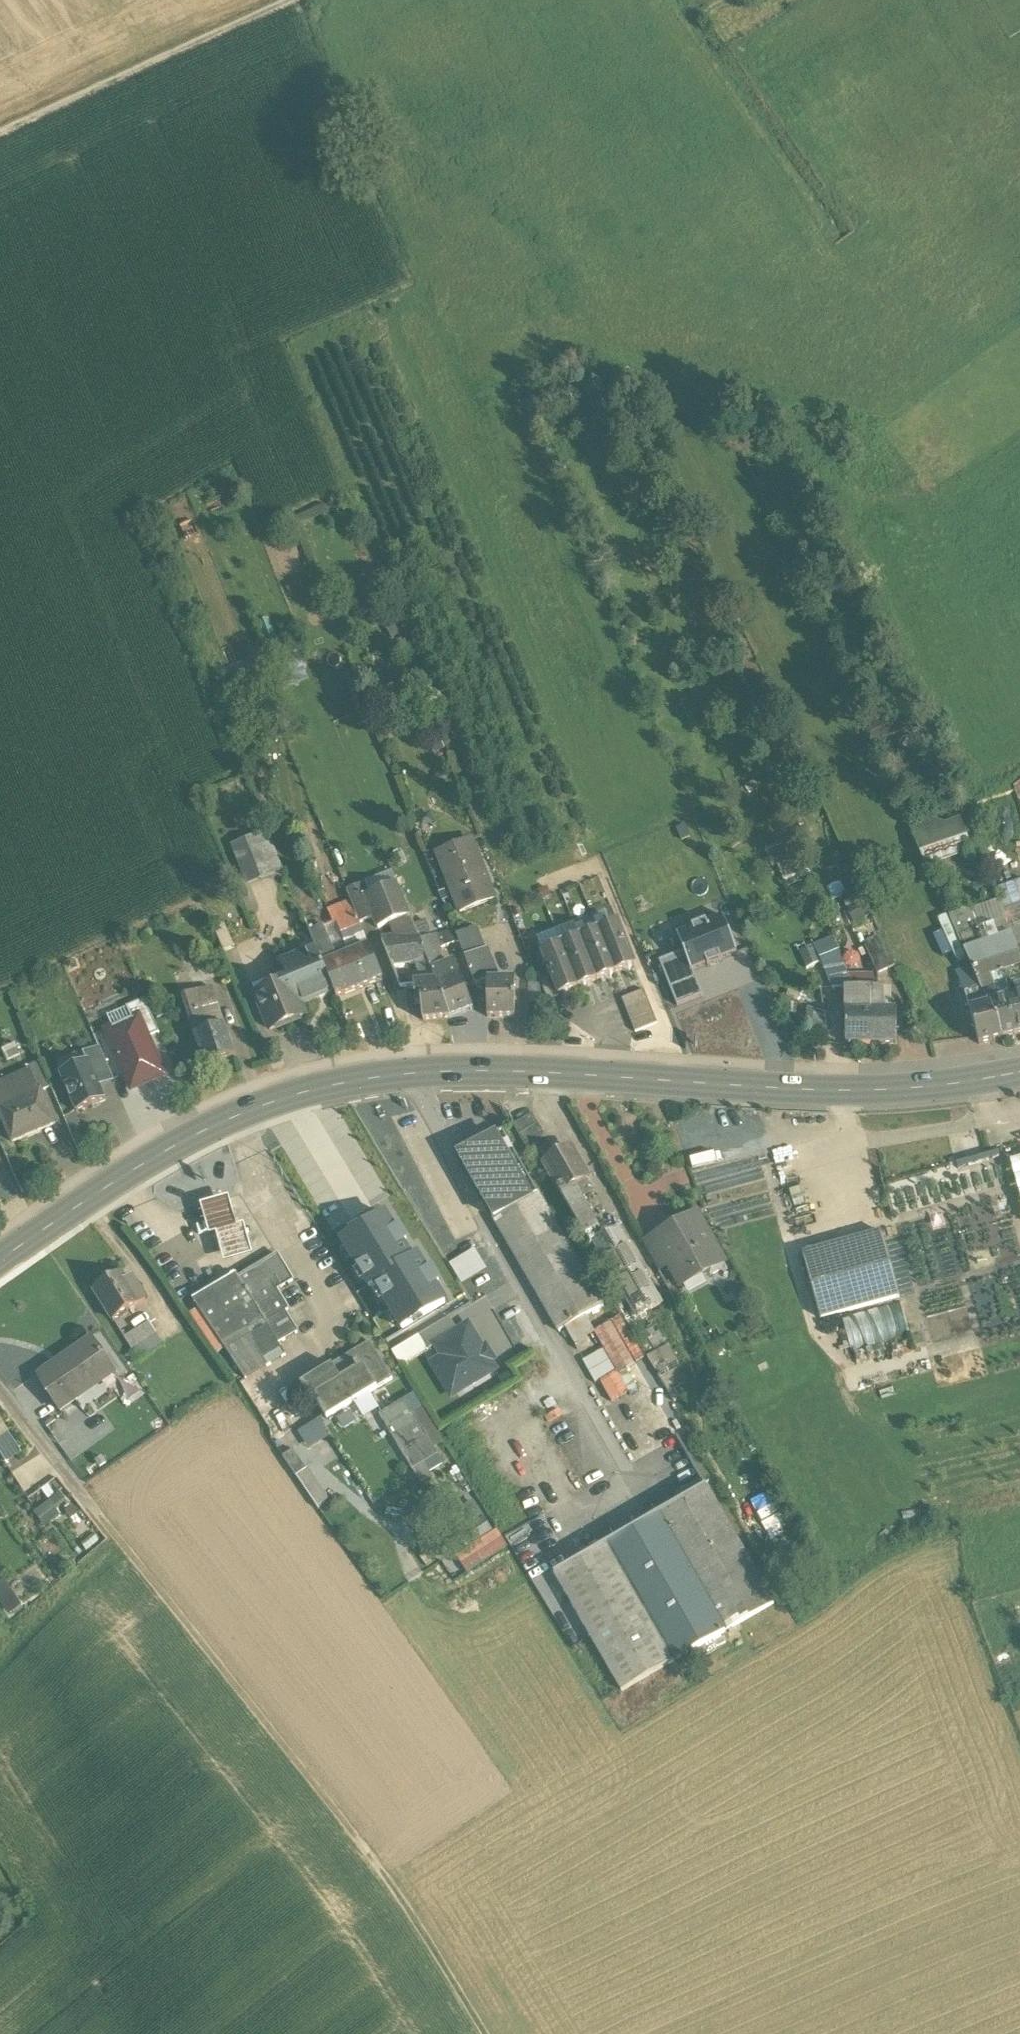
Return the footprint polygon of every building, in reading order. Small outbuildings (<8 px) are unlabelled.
[(959,823),(929,833),(940,857),(969,847),(959,823)] [(929,833),(914,839),(925,863),(940,857),(929,833)] [(471,840),(445,850),(451,866),(443,869),(460,913),(494,899),(471,840)] [(262,851),(241,859),(249,881),(271,873),(262,851)] [(367,896),(366,897),(374,917),(378,928),(390,924),(410,916),(397,884),(367,896)] [(363,885),(347,891),(354,910),(360,923),(374,917),(366,897),(367,896),(363,885)] [(859,903),(848,909),(852,918),(864,912),(859,903)] [(354,910),(332,919),(334,924),(337,923),(342,935),(343,939),(363,931),(360,923),(354,910)] [(978,930),(972,911),(950,919),(958,937),(978,930)] [(410,916),(390,924),(396,937),(417,934),(410,916)] [(319,918),(306,923),(315,946),(342,935),(337,923),(334,924),(332,919),(321,923),(319,918)] [(683,952),(690,971),(707,965),(708,967),(721,961),(721,960),(736,954),(723,918),(706,924),(705,922),(691,928),(692,930),(677,936),(683,952)] [(433,937),(427,922),(415,926),(418,934),(423,948),(428,962),(433,973),(445,968),(438,950),(437,949),(433,937)] [(634,965),(617,922),(598,930),(615,973),(626,969),(630,970),(631,967),(634,965)] [(958,937),(971,967),(975,976),(976,977),(988,976),(989,976),(1000,972),(1001,976),(1011,982),(1019,978),(1019,959),(1017,950),(1009,929),(1007,922),(978,930),(958,937)] [(235,946),(225,924),(214,929),(224,951),(235,946)] [(875,925),(858,933),(865,946),(881,938),(875,925)] [(1017,950),(1019,949),(1019,925),(1009,929),(1017,950)] [(454,928),(437,935),(441,948),(459,941),(459,940),(454,928)] [(615,973),(598,930),(580,937),(597,980),(607,976),(611,978),(613,974),(615,973)] [(396,937),(382,939),(387,953),(423,948),(418,934),(396,937)] [(437,935),(433,937),(437,949),(441,948),(437,935)] [(477,935),(459,940),(459,941),(465,957),(483,950),(477,935)] [(580,937),(561,945),(578,988),(581,987),(585,988),(586,985),(597,980),(580,937)] [(881,938),(865,946),(877,974),(895,966),(881,938)] [(817,947),(833,989),(846,989),(854,988),(850,979),(835,940),(817,947)] [(561,945),(542,952),(550,973),(559,995),(563,994),(566,996),(568,992),(578,988),(561,945)] [(369,947),(347,956),(360,988),(382,979),(369,947)] [(316,948),(282,962),(283,964),(284,963),(291,981),(290,982),(300,1005),(334,991),(324,966),(316,948)] [(423,948),(387,953),(393,966),(405,965),(428,962),(423,948)] [(483,950),(465,957),(477,987),(488,983),(488,981),(486,977),(492,975),(483,950)] [(690,971),(683,952),(660,961),(678,1007),(701,998),(690,971)] [(347,956),(324,966),(334,991),(337,998),(360,988),(347,956)] [(428,962),(405,965),(408,975),(397,978),(401,987),(414,985),(414,984),(437,982),(433,973),(428,962)] [(445,968),(433,973),(437,982),(437,984),(458,976),(454,964),(445,968)] [(405,965),(393,966),(397,978),(408,975),(405,965)] [(971,967),(957,973),(961,982),(975,976),(971,967)] [(550,973),(539,978),(548,1000),(559,995),(550,973)] [(458,976),(437,984),(450,1017),(473,1009),(460,975),(458,976)] [(975,976),(961,982),(965,993),(980,987),(976,977),(975,976)] [(989,976),(988,976),(976,977),(988,1004),(988,1005),(989,1004),(1000,1001),(989,976)] [(878,978),(850,979),(854,988),(858,988),(871,988),(879,988),(878,978)] [(488,981),(488,983),(488,1017),(515,1017),(515,981),(488,981)] [(290,982),(256,996),(270,1030),(305,1016),(300,1005),(290,982)] [(437,982),(414,984),(414,985),(416,1003),(422,1003),(423,1020),(450,1017),(437,984),(437,982)] [(212,987),(195,992),(201,1010),(218,1005),(212,987)] [(980,987),(965,993),(970,1012),(988,1004),(980,987)] [(859,1011),(858,988),(846,989),(846,1011),(859,1011)] [(871,1011),(871,988),(858,988),(859,1011),(871,1011)] [(883,1011),(884,988),(879,988),(871,988),(871,1011),(883,1011)] [(644,990),(622,999),(635,1032),(657,1023),(644,990)] [(195,992),(183,996),(196,1034),(208,1030),(201,1010),(195,992)] [(989,1004),(1003,1038),(1019,1033),(1019,996),(1000,1001),(989,1004)] [(145,999),(127,1007),(127,1008),(132,1020),(139,1017),(148,1038),(159,1033),(145,999)] [(988,1004),(970,1012),(979,1044),(1003,1038),(989,1004),(988,1005),(988,1004)] [(217,1005),(201,1010),(208,1030),(224,1025),(217,1005)] [(127,1008),(107,1016),(113,1028),(106,1031),(132,1090),(165,1076),(148,1038),(139,1017),(132,1020),(127,1008)] [(859,1011),(846,1011),(846,1043),(871,1043),(871,1011),(859,1011)] [(883,1011),(871,1011),(871,1043),(897,1043),(896,1011),(883,1011)] [(838,1041),(839,1021),(830,1021),(830,1041),(838,1041)] [(208,1030),(196,1034),(206,1065),(234,1056),(224,1025),(208,1030)] [(100,1047),(84,1054),(87,1062),(88,1061),(99,1087),(100,1086),(114,1080),(100,1047)] [(87,1062),(60,1073),(76,1112),(106,1099),(100,1086),(99,1087),(88,1061),(87,1062)] [(37,1092),(28,1071),(0,1083),(0,1107),(37,1092)] [(0,1107),(0,1112),(12,1141),(54,1124),(40,1090),(37,1092),(0,1107)] [(549,1143),(532,1114),(513,1125),(530,1154),(549,1143)] [(538,1193),(502,1130),(495,1134),(531,1197),(538,1193)] [(979,1131),(960,1137),(966,1157),(985,1150),(979,1131)] [(531,1197),(495,1134),(459,1155),(494,1218),(531,1197)] [(570,1147),(544,1162),(561,1193),(575,1185),(588,1178),(570,1147)] [(528,1161),(523,1151),(518,1154),(524,1163),(528,1161)] [(603,1237),(575,1185),(561,1193),(573,1214),(590,1245),(594,1243),(603,1237)] [(494,1218),(549,1314),(559,1332),(560,1331),(559,1330),(602,1306),(602,1307),(603,1307),(538,1193),(531,1197),(494,1218)] [(229,1197),(200,1205),(209,1236),(216,1234),(224,1264),(253,1255),(244,1224),(237,1226),(229,1197)] [(374,1284),(412,1261),(402,1244),(407,1241),(400,1230),(395,1233),(385,1216),(342,1241),(370,1287),(374,1284)] [(698,1217),(680,1227),(672,1232),(674,1235),(670,1238),(678,1252),(666,1259),(669,1265),(678,1282),(701,1270),(704,1274),(710,1276),(722,1270),(724,1263),(698,1217)] [(618,1228),(603,1237),(594,1243),(637,1317),(661,1304),(618,1228)] [(667,1229),(646,1241),(643,1243),(658,1271),(669,1265),(666,1259),(678,1252),(670,1238),(674,1235),(672,1232),(670,1228),(667,1229)] [(881,1231),(803,1253),(821,1319),(899,1297),(881,1231)] [(449,1262),(462,1284),(487,1270),(475,1248),(449,1262)] [(277,1255),(250,1272),(260,1290),(276,1317),(285,1312),(288,1310),(276,1290),(281,1287),(281,1288),(293,1281),(277,1255)] [(412,1261),(374,1284),(402,1329),(445,1303),(434,1286),(439,1283),(432,1272),(427,1275),(417,1258),(412,1261)] [(250,1272),(239,1278),(249,1296),(260,1290),(250,1272)] [(121,1273),(94,1290),(113,1321),(119,1317),(146,1300),(134,1281),(128,1284),(121,1273)] [(239,1278),(236,1275),(193,1301),(245,1380),(286,1356),(279,1344),(249,1296),(239,1278)] [(276,1317),(260,1290),(249,1296),(279,1344),(298,1333),(285,1312),(276,1317)] [(904,1305),(846,1313),(851,1345),(908,1337),(904,1305)] [(125,1327),(119,1317),(114,1321),(120,1330),(125,1327)] [(449,1317),(419,1336),(392,1352),(400,1366),(436,1344),(458,1331),(449,1317)] [(613,1320),(595,1329),(605,1348),(585,1359),(596,1381),(634,1362),(613,1320)] [(149,1321),(124,1338),(132,1350),(157,1333),(149,1321)] [(436,1344),(442,1354),(432,1361),(452,1395),(463,1389),(495,1369),(468,1325),(458,1331),(436,1344)] [(157,1333),(132,1350),(139,1361),(164,1345),(157,1333)] [(91,1338),(62,1359),(64,1363),(39,1380),(60,1411),(78,1399),(74,1394),(111,1369),(103,1357),(104,1357),(91,1338)] [(370,1342),(301,1384),(311,1400),(315,1398),(327,1419),(392,1379),(370,1342)] [(650,1359),(673,1400),(692,1390),(669,1348),(650,1359)] [(437,1454),(404,1399),(379,1415),(412,1469),(422,1463),(437,1454)] [(321,1418),(310,1425),(317,1437),(308,1442),(323,1466),(343,1454),(321,1418)] [(5,1460),(17,1453),(0,1424),(0,1453),(5,1460)] [(306,1469),(293,1450),(283,1456),(296,1476),(306,1469)] [(437,1454),(422,1463),(427,1472),(443,1463),(437,1454)] [(706,1485),(554,1574),(621,1691),(773,1603),(706,1485)] [(58,1493),(33,1512),(44,1527),(69,1507),(58,1493)] [(465,1571),(508,1545),(496,1527),(453,1552),(465,1571)] [(0,1581),(0,1604),(6,1614),(18,1606),(1,1580),(0,1581)]
